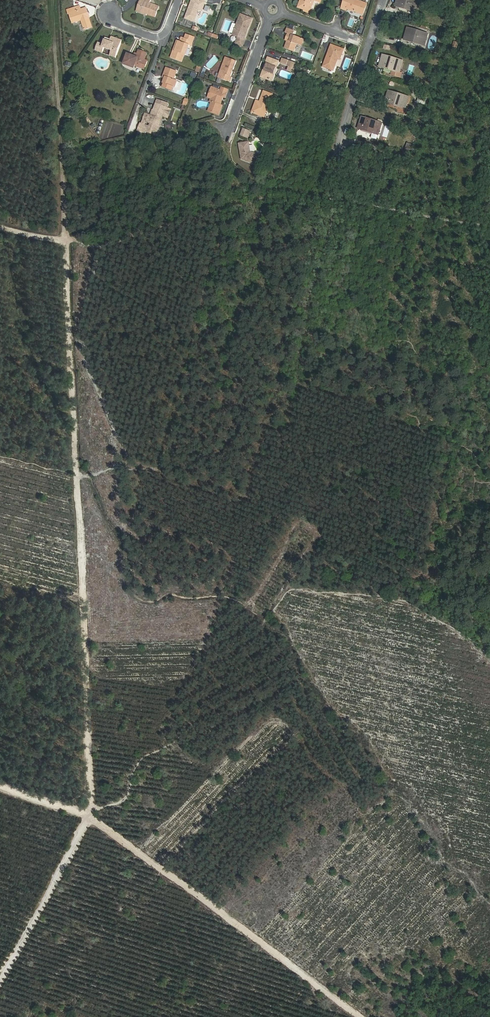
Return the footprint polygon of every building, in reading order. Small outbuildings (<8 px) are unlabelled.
[(141,0),(137,12),(147,16),(147,14),(140,11),(144,1),(141,0)] [(159,7),(150,3),(151,0),(141,0),(144,1),(140,11),(147,14),(156,17),(159,7)] [(205,0),(193,0),(186,18),(195,21),(202,1),(205,2),(205,0)] [(299,7),(305,10),(306,6),(309,7),(312,0),(301,0),(299,7)] [(367,4),(356,0),(345,0),(342,9),(347,10),(347,8),(363,14),(367,4)] [(419,0),(418,0),(398,0),(397,5),(411,9),(411,10),(416,11),(419,0)] [(89,17),(90,17),(87,8),(81,10),(80,5),(67,10),(68,14),(70,14),(73,23),(82,20),(85,29),(92,27),(89,17)] [(241,15),(234,35),(239,37),(236,43),(243,46),(246,39),(245,39),(252,19),(241,15)] [(358,26),(356,33),(363,35),(365,28),(358,26)] [(303,46),(305,40),(293,35),(295,31),(288,28),(286,33),(290,34),(285,48),(294,52),(297,44),(303,46)] [(425,45),(428,34),(409,28),(405,38),(420,43),(425,45)] [(116,58),(123,40),(112,36),(110,41),(105,39),(104,44),(99,42),(96,51),(102,53),(104,48),(112,51),(110,56),(116,58)] [(193,41),(184,38),(182,37),(181,41),(179,41),(175,51),(174,51),(171,58),(182,62),(185,55),(186,55),(190,45),(192,46),(193,41)] [(340,59),(344,50),(332,45),(324,67),(334,70),(338,58),(340,59)] [(145,60),(147,53),(139,51),(137,57),(128,54),(125,64),(135,68),(136,66),(145,69),(148,61),(145,60)] [(400,72),(403,61),(384,55),(381,66),(395,70),(395,71),(400,72)] [(231,77),(237,61),(226,57),(218,77),(231,82),(233,78),(231,77)] [(279,61),(269,58),(262,77),(272,81),(279,61)] [(292,72),(295,63),(283,58),(281,63),(289,67),(288,71),(292,72)] [(174,79),(177,71),(167,67),(163,78),(165,79),(162,87),(170,90),(172,86),(175,88),(178,81),(174,79)] [(223,106),(220,105),(224,97),(225,98),(227,93),(221,90),(212,87),(209,97),(213,99),(209,111),(219,115),(223,106)] [(406,108),(409,96),(390,91),(387,102),(401,106),(401,107),(406,108)] [(265,116),(273,95),(264,92),(260,102),(257,101),(253,112),(265,116)] [(158,100),(152,116),(150,115),(146,114),(144,120),(148,121),(148,122),(152,123),(150,127),(152,127),(158,129),(163,116),(168,117),(171,109),(167,108),(164,107),(166,103),(158,100)] [(379,134),(382,123),(363,117),(359,127),(374,132),(374,133),(379,134)] [(148,132),(150,127),(140,123),(138,130),(145,133),(145,131),(148,132)] [(249,138),(251,131),(244,128),(241,135),(249,138)] [(263,157),(251,152),(249,142),(240,144),(242,159),(259,165),(263,157)] [(407,143),(405,154),(412,155),(414,144),(407,143)]
